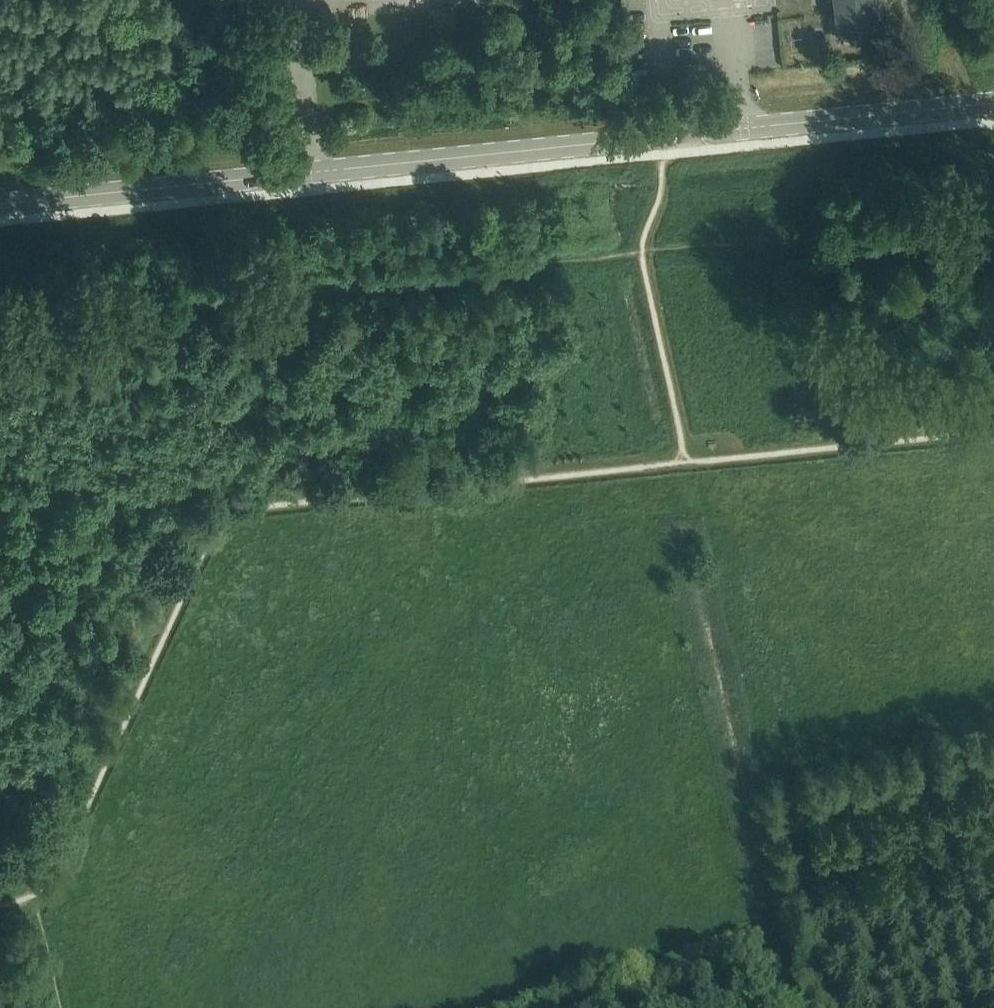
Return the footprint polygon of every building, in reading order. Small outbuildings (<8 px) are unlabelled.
[(837,23),(851,21),(851,22),(885,18),(883,0),(834,0),(837,23)] [(832,31),(831,46),(853,47),(854,32),(832,31)]
